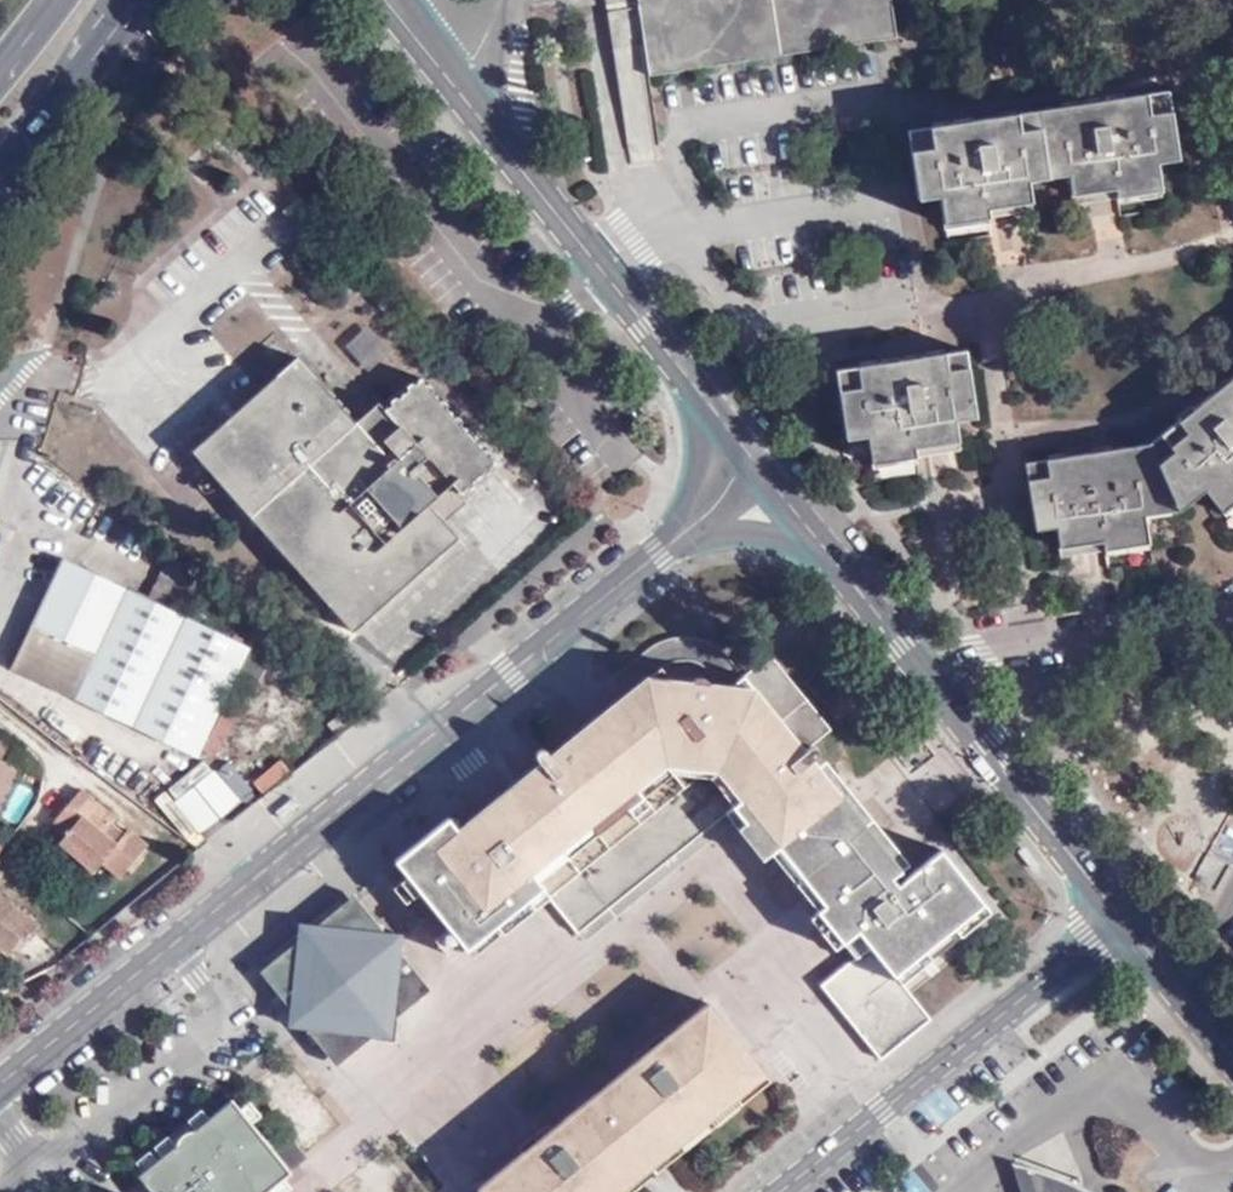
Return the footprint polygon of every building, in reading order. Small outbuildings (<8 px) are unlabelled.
[(652,40),(658,75),(904,38),(898,0),(646,0),(647,6),(652,40)] [(621,45),(652,40),(647,6),(620,9),(621,45)] [(916,123),(921,180),(942,178),(943,192),(946,223),(996,217),(991,204),(1036,198),(1034,185),(1035,184),(1033,178),(1032,163),(1072,157),(1075,172),(1077,189),(1118,185),(1119,197),(1119,203),(1164,197),(1160,163),(1159,148),(1177,147),(1169,89),(916,123)] [(1180,160),(1177,147),(1159,148),(1160,163),(1180,160)] [(1032,163),(1033,178),(1075,172),(1072,157),(1032,163)] [(942,178),(921,180),(923,195),(943,192),(942,178)] [(1077,189),(1079,201),(1119,197),(1118,185),(1077,189)] [(991,204),(996,217),(1037,210),(1036,198),(991,204)] [(364,327),(343,346),(368,373),(389,354),(364,327)] [(836,367),(843,422),(866,421),(867,437),(872,466),(917,460),(914,446),(959,442),(955,418),(953,405),(977,403),(970,350),(836,367)] [(449,484),(457,494),(489,462),(416,376),(380,408),(373,401),(373,400),(352,419),(343,409),(342,408),(295,357),(194,453),(356,632),(458,540),(445,526),(424,505),(449,484)] [(1155,439),(1173,496),(1175,496),(1199,479),(1205,487),(1228,517),(1232,513),(1232,378),(1155,439)] [(373,400),(373,401),(377,396),(369,387),(342,408),(343,409),(352,419),(373,400)] [(953,405),(955,418),(979,415),(977,403),(953,405)] [(866,421),(843,422),(845,438),(867,437),(866,421)] [(1173,496),(1155,439),(1153,440),(1027,460),(1036,528),(1062,524),(1065,547),(1107,542),(1107,552),(1149,548),(1144,514),(1142,502),(1173,496)] [(1175,496),(1173,496),(1177,509),(1178,509),(1205,487),(1199,479),(1175,496)] [(466,505),(457,494),(449,484),(424,505),(445,526),(466,505)] [(1142,502),(1144,514),(1155,512),(1177,509),(1173,496),(1142,502)] [(155,600),(98,709),(195,755),(234,675),(257,687),(272,653),(168,604),(191,564),(175,549),(151,597),(155,600)] [(11,667),(98,709),(155,600),(151,597),(147,596),(65,559),(44,601),(11,667)] [(783,652),(780,648),(755,668),(749,659),(744,662),(731,674),(743,687),(759,673),(783,652)] [(850,731),(783,652),(759,673),(743,687),(731,674),(724,671),(713,670),(704,677),(704,695),(690,678),(678,688),(666,674),(562,761),(553,751),(545,758),(552,766),(480,827),(493,844),(483,851),(469,835),(458,822),(408,863),(476,943),(479,950),(507,927),(553,887),(561,898),(593,935),(734,815),(742,809),(779,855),(788,845),(837,905),(829,912),(854,940),(867,958),(835,983),(892,1060),(935,1021),(910,985),(995,912),(946,851),(908,887),(901,879),(918,863),(906,850),(897,856),(848,797),(858,790),(848,778),(838,785),(821,759),(836,749),(832,745),(850,731)] [(678,688),(690,678),(677,665),(666,674),(678,688)] [(217,755),(230,717),(218,713),(205,750),(217,755)] [(193,837),(254,794),(225,754),(164,797),(193,837)] [(21,774),(0,760),(0,807),(21,774)] [(0,813),(0,816),(13,825),(34,791),(20,782),(0,813)] [(128,828),(125,831),(121,836),(109,825),(112,821),(115,817),(83,789),(50,825),(63,836),(57,842),(95,874),(105,863),(120,877),(147,846),(128,828)] [(906,850),(858,790),(848,797),(897,856),(906,850)] [(781,857),(779,855),(742,809),(734,815),(744,828),(775,863),(781,857)] [(121,836),(125,831),(112,821),(109,825),(121,836)] [(480,827),(469,835),(483,851),(493,844),(480,827)] [(781,857),(829,912),(837,905),(788,845),(779,855),(781,857)] [(432,904),(408,875),(396,886),(418,915),(432,904)] [(517,939),(554,907),(561,898),(553,887),(507,927),(517,939)] [(0,893),(0,958),(5,962),(16,950),(19,952),(40,926),(0,893)] [(445,990),(369,895),(276,973),(351,1067),(445,990)] [(847,949),(854,940),(829,912),(822,919),(847,949)] [(456,967),(472,956),(451,927),(435,940),(456,967)] [(485,1191),(644,1191),(771,1091),(711,1013),(485,1191)] [(164,1191),(256,1191),(287,1166),(235,1106),(151,1175),(164,1191)] [(1020,1191),(1035,1191),(1027,1167),(1026,1167),(1011,1163),(1020,1191)]
